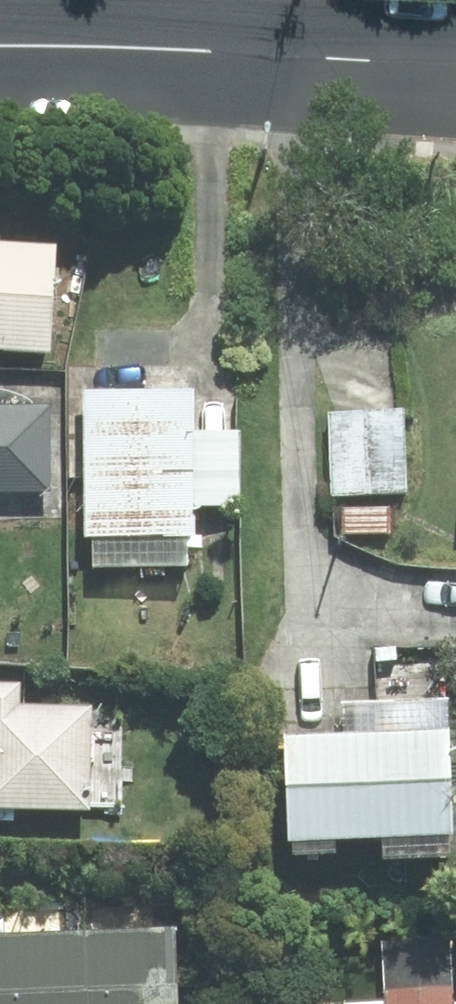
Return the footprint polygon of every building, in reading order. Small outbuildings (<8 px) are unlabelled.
[(0,254),(0,363),(39,364),(38,309),(42,256),(0,254)] [(186,398),(75,398),(74,550),(186,550),(187,514),(232,514),(232,442),(186,442),(186,398)] [(0,418),(0,502),(43,502),(42,418),(0,418)] [(399,418),(324,421),(326,502),(402,500),(399,418)] [(80,822),(84,717),(11,715),(12,692),(0,691),(0,820),(80,822)] [(438,742),(276,740),(275,854),(437,856),(438,742)] [(158,945),(0,951),(0,1003),(158,1003),(158,945)]
